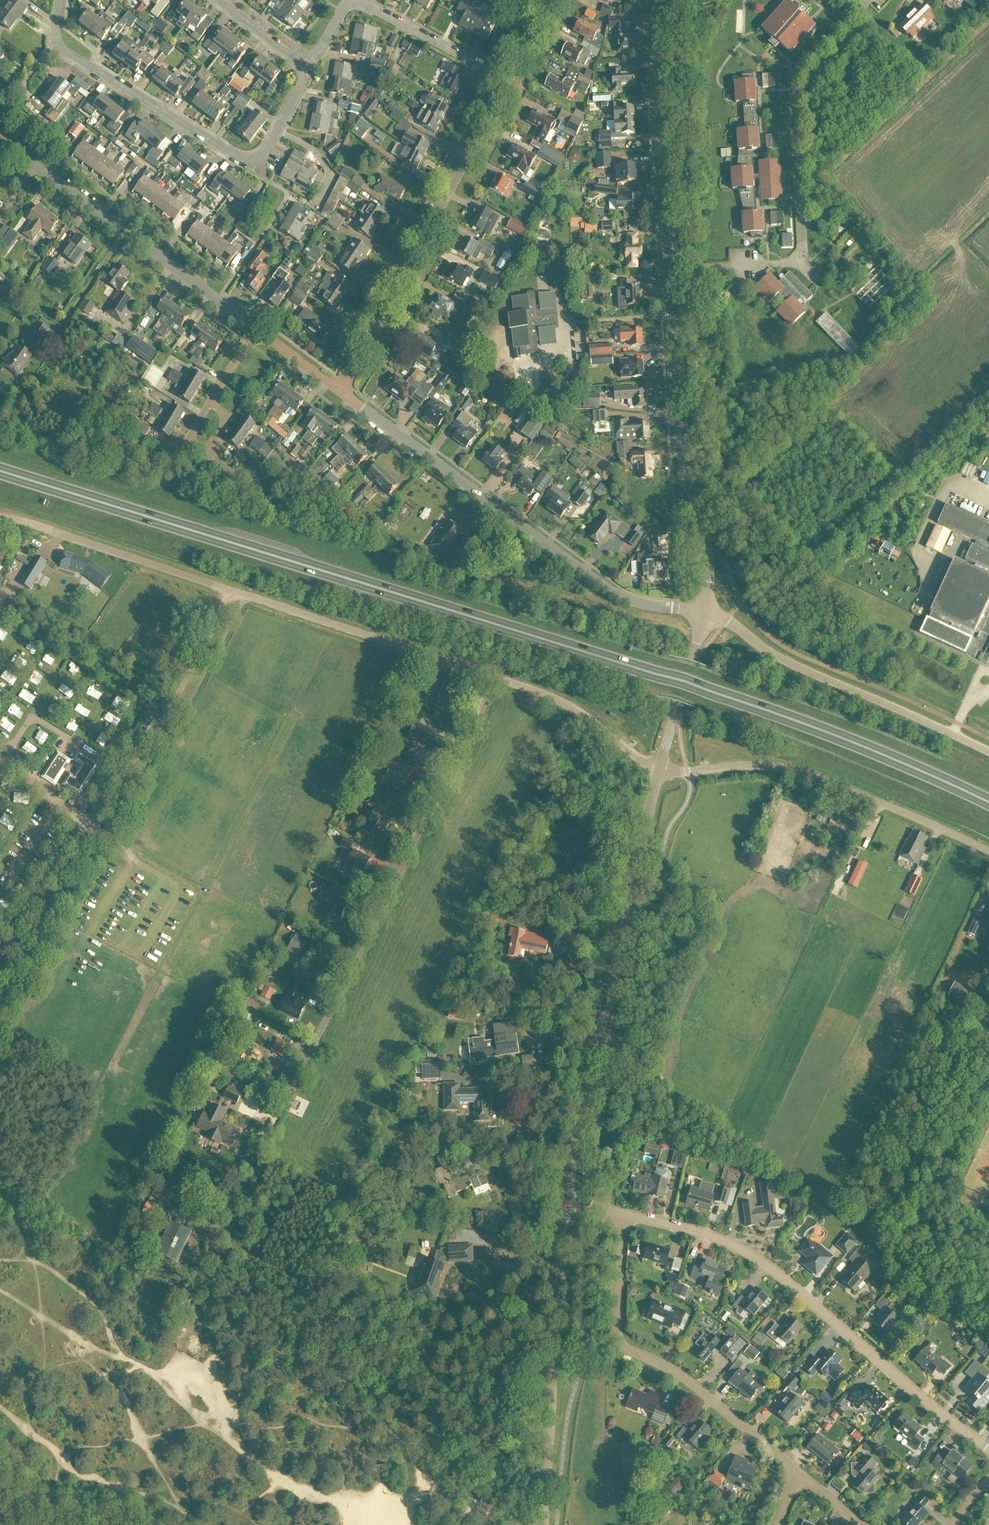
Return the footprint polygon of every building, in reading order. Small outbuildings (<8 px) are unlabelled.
[(25,5),(18,0),(12,0),(5,9),(3,8),(0,13),(0,23),(9,30),(21,15),(22,16),(28,8),(25,5)] [(144,5),(147,8),(151,2),(158,7),(152,15),(155,18),(164,6),(160,4),(163,0),(147,0),(144,5)] [(307,11),(309,13),(314,7),(312,5),(305,0),(288,0),(285,4),(303,18),(307,11)] [(416,4),(427,11),(434,0),(419,0),(416,4)] [(464,0),(461,5),(456,16),(464,20),(460,26),(488,41),(497,24),(472,10),(474,6),(464,0)] [(176,10),(168,20),(172,22),(177,15),(183,20),(180,24),(184,27),(184,28),(188,24),(199,10),(189,2),(180,13),(176,10)] [(788,2),(785,5),(763,30),(774,40),(771,44),(776,48),(779,44),(791,54),(807,37),(810,39),(818,30),(804,17),(807,13),(802,9),(799,13),(788,2)] [(303,18),(285,4),(276,16),(294,30),(303,18)] [(615,6),(614,10),(603,5),(600,13),(611,18),(622,18),(625,11),(615,6)] [(915,9),(909,15),(924,29),(934,19),(930,14),(932,13),(924,6),(918,12),(915,9)] [(81,24),(92,33),(106,15),(103,13),(98,19),(90,13),(91,12),(85,7),(80,14),(85,18),(81,24)] [(188,24),(192,27),(198,31),(192,39),(197,42),(208,28),(204,24),(209,17),(199,10),(188,24)] [(588,10),(585,16),(593,21),(596,14),(588,10)] [(116,40),(127,25),(127,26),(134,17),(130,13),(123,22),(120,26),(106,15),(92,33),(103,42),(109,34),(116,40)] [(924,29),(909,15),(903,20),(906,23),(900,29),(907,37),(909,35),(913,40),(924,29)] [(134,17),(127,26),(132,29),(139,20),(134,17)] [(593,29),(580,21),(574,32),(587,39),(588,39),(593,42),(600,30),(594,26),(593,29)] [(624,37),(623,21),(610,21),(611,29),(615,29),(615,37),(617,37),(618,52),(624,52),(624,51),(632,51),(632,36),(624,37)] [(188,24),(184,28),(189,32),(192,27),(188,24)] [(376,46),(377,38),(379,30),(356,26),(353,41),(376,46)] [(212,37),(204,48),(216,57),(218,54),(221,56),(235,38),(225,30),(217,41),(212,37)] [(891,33),(896,39),(900,36),(894,30),(891,33)] [(394,35),(388,47),(394,50),(400,38),(394,35)] [(233,70),(246,54),(242,51),(245,46),(235,38),(221,56),(221,57),(224,60),(229,55),(234,59),(229,67),(233,70)] [(376,46),(353,41),(350,56),(373,61),(374,53),(376,46)] [(402,51),(406,53),(411,44),(405,41),(402,47),(403,48),(402,51)] [(164,54),(171,45),(167,42),(159,51),(164,54)] [(412,43),(409,49),(419,54),(422,49),(412,43)] [(591,47),(590,51),(585,48),(583,51),(568,43),(561,55),(570,60),(569,61),(574,64),(575,62),(577,63),(577,62),(585,66),(591,56),(597,59),(601,53),(601,52),(591,47)] [(126,66),(139,49),(136,46),(132,51),(123,45),(114,57),(126,66)] [(175,48),(171,45),(164,54),(168,58),(175,48)] [(145,53),(141,58),(138,57),(143,51),(139,49),(126,66),(137,75),(141,69),(146,73),(155,61),(145,53)] [(201,55),(197,51),(192,57),(197,60),(201,55)] [(252,61),(249,65),(241,76),(245,79),(251,72),(261,79),(272,66),(262,58),(257,65),(252,61)] [(463,81),(454,77),(458,70),(444,63),(443,65),(444,66),(442,69),(442,68),(441,71),(447,74),(443,81),(443,82),(440,87),(446,90),(456,95),(463,81)] [(358,69),(336,65),(333,79),(355,83),(358,69)] [(272,66),(261,79),(257,84),(262,88),(265,83),(271,87),(266,93),(271,97),(281,84),(277,80),(282,74),(272,66)] [(399,73),(387,67),(382,78),(394,84),(399,73)] [(165,90),(179,72),(175,70),(171,75),(163,69),(154,81),(165,90)] [(201,81),(208,73),(204,69),(197,78),(201,81)] [(634,74),(620,75),(620,69),(612,70),(613,92),(621,92),(621,87),(635,86),(635,84),(635,82),(636,82),(635,76),(634,76),(634,74)] [(594,73),(588,70),(584,76),(591,79),(594,73)] [(190,80),(185,86),(177,80),(182,74),(179,72),(165,90),(176,98),(180,93),(185,97),(195,84),(190,80)] [(213,76),(208,73),(201,81),(206,85),(213,76)] [(551,75),(546,85),(552,89),(551,90),(559,94),(559,93),(568,98),(571,93),(576,95),(578,91),(585,95),(593,81),(581,75),(580,76),(576,84),(568,79),(567,79),(565,83),(551,75)] [(743,83),(736,83),(736,86),(736,87),(736,89),(737,103),(744,103),(745,118),(745,131),(756,131),(757,131),(758,137),(759,137),(760,137),(758,95),(756,76),(755,76),(755,75),(745,76),(743,77),(743,83)] [(76,98),(83,89),(74,82),(70,87),(60,79),(51,91),(64,100),(69,93),(76,98)] [(352,99),(355,83),(333,79),(330,94),(352,99)] [(241,95),(245,89),(234,80),(229,86),(241,95)] [(383,90),(376,87),(372,95),(379,99),(383,90)] [(58,108),(64,100),(51,91),(43,103),(53,110),(49,115),(58,122),(65,113),(58,108)] [(205,114),(219,96),(216,94),(211,100),(203,93),(194,105),(205,114)] [(240,98),(244,102),(249,105),(253,101),(243,93),(240,98)] [(364,93),(360,102),(364,104),(369,95),(364,93)] [(431,95),(428,101),(423,98),(421,102),(422,105),(428,109),(426,112),(429,114),(442,121),(449,109),(437,103),(439,99),(431,95)] [(222,99),(219,96),(205,114),(216,123),(226,111),(218,105),(222,99)] [(106,116),(114,105),(103,97),(96,106),(92,103),(85,111),(93,118),(99,111),(106,116)] [(238,110),(244,102),(240,98),(233,106),(238,110)] [(372,100),(363,113),(368,117),(377,104),(372,100)] [(420,107),(411,101),(408,106),(416,113),(420,107)] [(249,105),(244,102),(238,110),(243,113),(249,105)] [(316,102),(313,117),(335,122),(338,122),(340,115),(336,114),(338,106),(316,102)] [(408,115),(392,104),(388,110),(403,121),(408,115)] [(608,104),(590,105),(589,105),(589,113),(595,113),(595,111),(608,110),(608,104)] [(126,114),(114,105),(106,116),(113,122),(108,129),(116,135),(122,126),(118,123),(126,114)] [(352,115),(350,124),(355,125),(357,116),(360,117),(361,108),(349,106),(348,114),(352,115)] [(620,122),(634,121),(634,108),(614,109),(615,122),(620,122)] [(549,116),(548,118),(534,111),(528,123),(539,129),(534,138),(545,144),(557,120),(549,116)] [(583,121),(562,111),(557,122),(561,124),(558,131),(573,138),(574,135),(576,136),(583,121)] [(244,116),(242,119),(259,133),(268,122),(256,112),(250,121),(244,116)] [(422,126),(422,127),(435,134),(442,121),(429,114),(426,112),(426,113),(427,113),(424,119),(419,117),(416,122),(419,124),(421,125),(422,126)] [(335,122),(313,117),(310,132),(332,136),(335,122)] [(259,133),(242,119),(239,123),(245,127),(239,135),(251,144),(259,133)] [(620,122),(615,122),(616,136),(635,135),(634,121),(620,122)] [(141,128),(136,124),(127,136),(135,143),(141,137),(148,142),(157,131),(146,122),(141,128)] [(69,134),(76,139),(84,129),(77,124),(69,134)] [(352,133),(362,141),(368,133),(358,125),(352,133)] [(161,164),(157,162),(164,153),(160,150),(168,140),(157,131),(148,142),(154,148),(149,155),(150,156),(146,161),(156,169),(161,164)] [(745,131),(738,132),(739,146),(740,158),(751,157),(753,157),(753,151),(757,151),(757,150),(760,150),(761,150),(760,137),(759,137),(758,137),(757,131),(756,131),(745,131)] [(599,150),(612,150),(611,132),(599,132),(599,135),(595,135),(595,143),(599,143),(599,150)] [(73,157),(83,165),(94,150),(92,148),(86,144),(93,136),(89,133),(82,142),(84,143),(73,157)] [(401,144),(410,150),(423,157),(430,144),(417,137),(415,140),(406,135),(401,144)] [(338,142),(327,151),(331,156),(342,148),(338,142)] [(83,165),(93,173),(104,158),(102,156),(97,151),(100,147),(96,144),(92,148),(94,150),(83,165)] [(523,176),(530,163),(531,164),(535,156),(529,153),(530,153),(514,145),(508,156),(516,161),(512,169),(523,176)] [(543,147),(539,154),(559,165),(563,158),(543,147)] [(423,157),(410,150),(410,151),(406,148),(400,158),(404,160),(403,162),(417,169),(423,157)] [(190,169),(199,158),(187,149),(180,158),(175,155),(169,163),(178,170),(183,163),(190,169)] [(93,173),(103,180),(115,165),(113,163),(106,159),(110,154),(106,151),(102,156),(104,158),(93,173)] [(305,156),(295,151),(281,177),(295,185),(304,168),(298,165),(299,162),(301,163),(305,156)] [(574,151),(571,159),(578,162),(582,154),(574,151)] [(611,170),(610,154),(596,154),(596,170),(611,170)] [(738,170),(732,171),(733,191),(738,190),(745,215),(756,214),(755,191),(754,170),(753,158),(753,157),(751,157),(740,158),(738,170)] [(113,188),(125,172),(117,166),(120,161),(116,158),(113,163),(115,165),(103,180),(113,188)] [(210,166),(199,158),(190,169),(198,175),(193,181),(201,188),(208,179),(203,176),(210,166)] [(761,189),(759,189),(760,197),(768,197),(768,201),(775,201),(775,194),(781,194),(779,162),(779,161),(766,162),(766,167),(760,167),(761,189)] [(304,168),(295,185),(308,192),(319,172),(305,165),(304,168)] [(628,182),(637,182),(637,165),(614,167),(615,185),(628,184),(628,182)] [(144,178),(133,192),(143,200),(155,185),(152,183),(146,179),(150,174),(146,171),(142,177),(144,178)] [(344,171),(341,177),(362,189),(366,182),(356,176),(355,178),(344,171)] [(228,199),(231,195),(232,195),(241,184),(229,175),(227,179),(222,175),(211,189),(220,197),(222,194),(228,199)] [(400,202),(406,189),(382,176),(374,191),(383,195),(384,193),(400,202)] [(490,190),(507,199),(515,185),(498,176),(490,190)] [(338,183),(346,187),(349,182),(341,178),(338,183)] [(156,179),(152,183),(155,185),(143,200),(153,208),(165,193),(163,191),(157,186),(160,182),(156,179)] [(343,192),(346,187),(338,183),(335,188),(343,192)] [(350,183),(346,189),(351,192),(358,196),(361,189),(350,183)] [(241,184),(232,195),(239,200),(234,207),(243,214),(249,206),(244,202),(252,193),(241,184)] [(546,195),(526,184),(522,191),(539,200),(537,204),(540,206),(546,195)] [(166,186),(163,191),(165,193),(153,208),(164,216),(175,200),(173,198),(167,194),(170,189),(166,186)] [(617,189),(595,186),(594,194),(617,196),(617,189)] [(343,192),(335,188),(332,193),(341,198),(343,192)] [(346,189),(340,200),(345,203),(351,192),(346,189)] [(332,193),(330,198),(338,203),(341,198),(332,193)] [(176,194),(173,198),(175,200),(164,216),(174,223),(186,208),(177,201),(180,197),(176,194)] [(632,212),(639,212),(638,196),(626,197),(626,198),(616,199),(617,212),(623,212),(624,220),(623,220),(633,220),(633,219),(632,212)] [(330,198),(327,203),(335,208),(338,203),(330,198)] [(327,203),(324,209),(333,213),(335,208),(327,203)] [(370,203),(367,208),(362,204),(357,211),(363,216),(378,226),(382,220),(383,221),(387,215),(370,203)] [(295,205),(287,217),(304,227),(307,220),(311,222),(315,216),(295,205)] [(50,235),(59,223),(46,213),(38,207),(29,220),(32,222),(23,235),(34,243),(43,230),(50,235)] [(489,236),(498,219),(491,215),(492,214),(481,208),(471,228),(482,233),(489,236)] [(330,218),(333,213),(324,209),(322,213),(330,218)] [(332,218),(341,225),(345,219),(335,213),(332,218)] [(813,215),(814,226),(827,225),(826,213),(813,215)] [(745,215),(743,215),(743,221),(744,235),(751,234),(751,238),(766,237),(766,230),(765,214),(761,214),(757,214),(756,214),(745,215)] [(186,237),(197,245),(208,230),(206,228),(200,224),(204,219),(200,216),(196,222),(197,223),(186,237)] [(363,216),(358,223),(358,222),(353,228),(370,239),(374,234),(374,233),(378,226),(363,216)] [(304,227),(287,217),(280,231),(300,242),(308,229),(304,227)] [(242,218),(237,226),(243,229),(248,221),(242,218)] [(341,225),(332,218),(328,224),(338,230),(341,225)] [(848,227),(841,218),(836,222),(844,231),(848,227)] [(511,220),(507,229),(523,237),(528,228),(511,220)] [(208,230),(197,245),(207,252),(218,237),(216,236),(210,231),(214,227),(209,223),(206,228),(208,230)] [(581,228),(581,230),(585,230),(585,231),(593,232),(593,226),(593,223),(583,223),(581,223),(581,228)] [(602,224),(602,233),(617,232),(617,223),(602,224)] [(9,230),(3,226),(0,232),(0,244),(9,230)] [(207,252),(217,260),(228,245),(226,243),(220,239),(223,234),(220,231),(216,236),(218,237),(207,252)] [(10,234),(0,247),(0,257),(4,260),(18,241),(10,234)] [(234,242),(235,242),(238,237),(234,234),(230,239),(234,242)] [(637,259),(641,259),(641,246),(638,246),(637,235),(627,235),(627,245),(626,245),(626,259),(627,259),(627,269),(637,268),(637,259)] [(792,235),(782,235),(783,248),(793,247),(792,235)] [(86,253),(87,253),(92,246),(78,236),(72,245),(70,244),(62,255),(77,266),(86,253)] [(227,268),(238,252),(230,246),(234,242),(230,239),(226,243),(228,245),(217,260),(227,268)] [(351,246),(347,252),(361,262),(366,256),(367,257),(371,251),(354,239),(350,245),(351,246)] [(465,240),(458,253),(471,260),(471,258),(477,261),(481,253),(491,258),(496,249),(480,241),(477,246),(465,240)] [(307,258),(311,251),(312,250),(308,247),(303,255),(307,258)] [(312,250),(311,251),(322,259),(325,253),(315,247),(312,250)] [(62,253),(56,249),(42,268),(44,270),(42,273),(49,279),(52,276),(53,277),(62,266),(56,261),(62,253)] [(322,259),(311,251),(307,258),(318,264),(322,259)] [(361,262),(347,252),(342,259),(340,258),(337,264),(354,275),(358,269),(357,269),(361,262)] [(266,258),(260,253),(248,269),(255,274),(246,286),(251,289),(251,290),(254,292),(255,292),(256,293),(265,280),(260,276),(264,270),(259,266),(266,258)] [(283,271),(286,268),(293,259),(289,257),(273,279),(278,282),(265,300),(277,309),(281,303),(280,303),(291,289),(284,284),(290,276),(283,271)] [(871,257),(863,264),(870,271),(877,264),(871,257)] [(129,283),(125,280),(130,274),(118,265),(106,282),(119,292),(106,311),(124,323),(132,311),(130,310),(135,302),(122,293),(129,283)] [(445,271),(442,278),(457,286),(457,285),(463,288),(467,279),(468,280),(472,273),(463,268),(461,272),(451,266),(448,272),(445,271)] [(500,280),(484,271),(479,282),(494,290),(500,280)] [(785,278),(782,276),(779,279),(781,281),(778,285),(769,276),(755,289),(769,303),(778,295),(786,303),(777,312),(791,326),(805,313),(796,304),(800,301),(804,305),(807,302),(812,297),(808,293),(789,274),(785,278)] [(324,285),(344,298),(349,292),(350,293),(354,286),(338,275),(334,281),(326,275),(322,282),(325,284),(324,285)] [(639,288),(632,289),(631,281),(621,282),(622,294),(627,294),(627,306),(640,306),(639,288)] [(297,288),(307,295),(311,290),(301,283),(297,288)] [(340,305),(344,298),(324,285),(316,296),(321,299),(320,300),(337,311),(341,305),(340,305)] [(581,287),(581,300),(593,299),(592,287),(581,287)] [(308,297),(298,289),(290,300),(300,308),(308,297)] [(430,308),(435,310),(432,316),(433,318),(438,321),(441,320),(443,317),(449,320),(456,306),(462,309),(465,303),(464,302),(467,296),(458,291),(452,302),(438,295),(434,302),(433,302),(431,302),(429,305),(430,308)] [(558,362),(555,317),(554,296),(519,298),(503,299),(507,366),(507,371),(515,371),(540,369),(553,368),(557,368),(558,368),(558,366),(558,362)] [(158,334),(177,308),(165,300),(157,310),(166,316),(161,322),(160,321),(153,330),(158,334)] [(86,301),(79,311),(89,318),(96,308),(86,301)] [(473,301),(469,307),(475,310),(478,304),(473,301)] [(189,317),(177,308),(158,334),(163,337),(174,322),(182,327),(189,317)] [(816,323),(850,358),(860,348),(825,313),(816,323)] [(328,335),(330,332),(322,326),(323,325),(308,314),(303,320),(309,325),(306,329),(310,333),(311,334),(314,336),(316,336),(323,342),(324,341),(325,340),(328,337),(328,335)] [(39,323),(30,335),(41,342),(50,330),(39,323)] [(189,354),(193,357),(211,334),(199,324),(191,335),(200,341),(196,346),(195,345),(189,354)] [(642,346),(645,345),(645,338),(642,338),(641,331),(632,332),(630,329),(621,329),(621,342),(631,342),(631,347),(642,346)] [(449,332),(444,341),(455,347),(460,338),(449,332)] [(223,342),(211,334),(193,357),(190,362),(199,369),(204,362),(199,359),(205,352),(204,351),(207,346),(216,352),(223,342)] [(417,334),(415,338),(413,338),(413,339),(412,339),(411,339),(410,340),(410,341),(409,342),(409,343),(409,344),(409,345),(410,346),(410,347),(429,357),(436,343),(424,337),(424,338),(417,334)] [(105,337),(104,347),(112,348),(113,338),(105,337)] [(134,337),(126,348),(149,365),(157,354),(134,337)] [(589,358),(591,357),(612,356),(612,345),(589,347),(589,358)] [(20,375),(22,376),(24,372),(23,371),(33,356),(18,346),(12,355),(10,354),(7,358),(9,359),(5,366),(19,376),(20,375)] [(460,346),(454,356),(460,359),(465,349),(460,346)] [(612,356),(591,358),(591,367),(613,366),(612,356)] [(130,359),(127,364),(136,370),(139,365),(130,359)] [(644,378),(643,362),(633,363),(633,360),(621,361),(621,368),(622,379),(633,379),(644,378)] [(183,376),(174,370),(164,364),(162,369),(171,374),(171,375),(180,381),(183,376)] [(418,364),(404,383),(395,376),(385,389),(393,395),(397,390),(400,392),(402,390),(405,392),(409,386),(416,392),(423,382),(422,382),(421,383),(419,382),(427,371),(418,364)] [(155,387),(163,374),(152,367),(144,380),(155,387)] [(448,369),(428,397),(433,400),(438,393),(440,394),(448,384),(449,385),(457,375),(448,369)] [(195,372),(187,385),(198,391),(205,379),(195,372)] [(187,385),(180,381),(171,375),(167,380),(177,386),(175,389),(182,393),(179,398),(190,404),(198,391),(187,385)] [(397,390),(393,395),(404,403),(409,396),(411,398),(414,394),(424,402),(434,388),(429,385),(428,386),(423,382),(416,392),(409,386),(405,392),(402,390),(400,392),(397,390)] [(273,419),(292,393),(280,384),(273,394),(281,401),(276,407),(275,406),(269,416),(270,417),(267,420),(271,423),(273,419)] [(468,385),(464,391),(468,394),(472,388),(468,385)] [(152,397),(167,405),(171,397),(157,389),(152,397)] [(615,401),(628,400),(628,406),(630,407),(635,407),(635,408),(646,408),(645,391),(634,392),(634,389),(615,390),(615,401)] [(101,397),(108,402),(112,396),(105,391),(101,397)] [(292,393),(273,419),(277,422),(278,422),(284,414),(286,415),(291,408),(297,412),(304,402),(292,393)] [(600,395),(583,395),(584,409),(600,409),(600,395)] [(467,398),(460,407),(465,411),(472,402),(467,398)] [(96,406),(102,410),(107,403),(101,399),(96,406)] [(435,400),(433,402),(427,410),(430,412),(425,419),(438,428),(444,420),(442,419),(450,410),(442,404),(441,405),(435,400)] [(162,410),(153,404),(146,414),(156,420),(162,410)] [(174,407),(169,414),(165,412),(162,416),(167,419),(166,420),(177,426),(185,413),(174,407)] [(307,444),(326,418),(314,409),(302,426),(309,432),(303,441),(307,444)] [(152,427),(137,419),(134,417),(131,423),(135,425),(132,430),(139,433),(142,428),(143,429),(141,434),(146,437),(152,427)] [(246,418),(237,430),(247,437),(256,425),(246,418)] [(338,427),(326,418),(307,444),(312,448),(319,439),(318,438),(323,431),(331,437),(338,427)] [(544,430),(529,418),(518,432),(533,444),(544,430)] [(269,425),(268,426),(278,434),(282,430),(275,424),(277,422),(273,419),(271,423),(269,425)] [(466,449),(473,440),(478,434),(458,419),(451,428),(458,433),(453,439),(466,449)] [(625,419),(616,420),(617,435),(617,440),(625,442),(638,441),(649,440),(648,424),(626,425),(625,419)] [(169,439),(177,426),(166,420),(158,433),(169,439)] [(544,430),(554,437),(557,433),(547,426),(544,430)] [(247,437),(237,430),(228,442),(238,449),(241,445),(244,447),(250,439),(247,437)] [(292,431),(282,444),(288,448),(297,435),(292,431)] [(332,450),(339,457),(343,461),(348,455),(357,446),(347,435),(332,450)] [(274,449),(256,437),(249,446),(267,459),(274,449)] [(659,455),(654,456),(654,453),(631,454),(631,458),(630,458),(629,443),(617,444),(618,455),(620,455),(620,464),(631,463),(631,465),(638,465),(638,471),(640,471),(641,479),(652,479),(651,461),(659,461),(659,455)] [(306,445),(303,450),(299,455),(304,459),(312,449),(306,445)] [(299,455),(303,450),(298,446),(290,455),(295,459),(299,455)] [(368,457),(357,446),(348,455),(343,461),(335,468),(339,473),(347,466),(350,468),(355,461),(359,466),(368,457)] [(504,454),(494,446),(483,461),(496,471),(504,460),(501,458),(504,454)] [(239,453),(236,460),(247,464),(249,456),(239,453)] [(331,464),(335,468),(343,461),(339,457),(331,464)] [(966,463),(961,474),(971,479),(976,468),(966,463)] [(505,464),(499,469),(504,473),(509,468),(505,464)] [(368,474),(378,485),(387,476),(376,465),(368,474)] [(530,496),(535,490),(542,496),(553,481),(542,472),(538,478),(527,470),(528,469),(523,465),(515,476),(522,480),(517,487),(524,492),(524,494),(528,497),(530,496)] [(306,474),(312,479),(316,475),(311,470),(306,474)] [(339,482),(335,477),(330,473),(321,483),(330,492),(339,482)] [(387,476),(378,485),(389,496),(398,487),(387,476)] [(369,487),(361,494),(369,503),(377,495),(369,487)] [(571,504),(558,495),(552,490),(544,500),(550,505),(548,509),(561,518),(571,504)] [(590,497),(581,491),(573,502),(582,508),(590,497)] [(359,494),(352,502),(356,506),(364,499),(360,495),(359,494)] [(946,505),(937,524),(976,542),(974,546),(972,545),(965,561),(975,566),(973,570),(954,561),(948,573),(941,569),(927,598),(935,601),(930,613),(931,614),(928,620),(927,620),(920,634),(975,659),(978,652),(988,657),(988,524),(946,505)] [(597,545),(598,544),(599,545),(609,532),(613,535),(622,524),(606,512),(594,528),(595,529),(588,537),(594,541),(594,542),(594,543),(595,543),(595,544),(596,545),(597,545)] [(447,559),(463,537),(460,535),(463,532),(450,522),(443,531),(441,529),(429,545),(447,559)] [(936,526),(926,548),(940,555),(950,533),(936,526)] [(642,539),(633,532),(625,543),(634,549),(642,539)] [(888,544),(885,550),(895,556),(898,550),(888,544)] [(26,574),(35,554),(24,549),(14,569),(26,574)] [(65,552),(60,568),(67,570),(75,573),(76,568),(85,571),(85,574),(102,586),(103,587),(112,576),(109,574),(93,561),(90,560),(89,563),(85,561),(86,559),(75,556),(65,552)] [(646,555),(638,556),(638,564),(642,567),(639,571),(639,576),(643,580),(647,580),(647,581),(648,581),(651,583),(654,580),(656,580),(655,562),(647,563),(646,555)] [(37,556),(20,584),(30,590),(35,583),(33,582),(36,577),(38,578),(47,562),(37,556)] [(31,748),(26,755),(34,760),(38,753),(31,748)] [(80,796),(100,765),(79,752),(73,761),(85,769),(78,780),(70,775),(65,784),(74,790),(73,792),(80,796)] [(43,778),(55,786),(70,762),(58,754),(43,778)] [(406,768),(393,762),(386,777),(403,785),(411,768),(407,766),(406,768)] [(14,792),(15,802),(21,801),(22,802),(30,801),(29,790),(14,792)] [(370,823),(374,825),(371,832),(378,836),(381,829),(386,831),(392,819),(376,811),(370,823)] [(7,812),(1,822),(14,830),(20,820),(7,812)] [(816,822),(824,826),(829,816),(820,812),(816,822)] [(829,826),(844,833),(848,823),(833,816),(829,826)] [(926,838),(913,831),(909,840),(908,839),(900,856),(918,865),(926,850),(922,848),(926,838)] [(583,847),(587,839),(584,837),(579,844),(583,847)] [(353,845),(347,842),(344,840),(340,848),(349,853),(351,849),(353,845)] [(348,865),(353,867),(349,874),(356,878),(360,871),(364,873),(371,860),(354,852),(348,865)] [(833,861),(840,864),(843,856),(836,853),(833,861)] [(859,886),(868,866),(859,861),(850,882),(859,886)] [(922,880),(913,876),(906,890),(915,895),(922,880)] [(321,889),(330,894),(334,886),(325,881),(321,889)] [(330,912),(327,919),(334,923),(338,915),(342,918),(348,905),(332,897),(326,910),(330,912)] [(981,918),(975,915),(974,919),(981,922),(980,924),(988,930),(988,907),(981,918)] [(497,924),(499,916),(498,916),(492,915),(490,922),(493,923),(497,924)] [(974,919),(967,933),(974,937),(980,924),(981,922),(974,919)] [(526,932),(511,929),(509,937),(513,938),(509,957),(520,960),(522,950),(546,955),(550,938),(526,934),(526,932)] [(567,931),(564,943),(583,948),(586,936),(567,931)] [(291,947),(288,952),(299,958),(302,953),(308,942),(297,935),(291,947)] [(955,981),(947,995),(964,1004),(973,991),(955,981)] [(259,990),(264,993),(262,997),(270,1001),(274,992),(261,985),(259,990)] [(286,999),(281,1011),(299,1019),(303,1010),(304,1007),(301,1006),(306,995),(297,991),(292,1001),(286,999)] [(957,1016),(960,1010),(954,1007),(951,1013),(957,1016)] [(468,1041),(471,1065),(485,1063),(485,1059),(519,1055),(517,1037),(515,1037),(514,1025),(495,1027),(497,1042),(485,1043),(485,1039),(473,1040),(468,1041)] [(290,1047),(279,1040),(276,1044),(279,1046),(275,1053),(281,1057),(283,1053),(285,1055),(290,1047)] [(549,1068),(548,1057),(523,1060),(524,1071),(549,1068)] [(416,1068),(416,1074),(422,1074),(423,1080),(442,1080),(442,1066),(422,1066),(422,1068),(416,1068)] [(460,1091),(460,1085),(445,1085),(445,1111),(460,1111),(460,1104),(475,1104),(475,1122),(490,1121),(490,1089),(475,1090),(460,1091)] [(224,1098),(237,1105),(243,1093),(230,1086),(224,1098)] [(220,1146),(221,1143),(223,1141),(233,1146),(240,1131),(222,1122),(223,1119),(227,1111),(213,1104),(208,1114),(204,1112),(196,1128),(207,1133),(205,1138),(220,1146)] [(649,1143),(647,1152),(660,1156),(662,1147),(649,1143)] [(671,1166),(682,1169),(685,1155),(674,1153),(671,1166)] [(453,1182),(447,1166),(435,1171),(438,1178),(440,1178),(449,1198),(456,1195),(456,1194),(472,1187),(474,1191),(488,1185),(490,1191),(491,1191),(483,1172),(469,1178),(468,1176),(453,1182)] [(751,1168),(747,1176),(752,1178),(756,1170),(751,1168)] [(658,1169),(657,1176),(669,1178),(671,1171),(658,1169)] [(649,1196),(650,1196),(654,1178),(655,1177),(646,1174),(644,1179),(640,1178),(641,1176),(633,1174),(631,1181),(635,1182),(633,1191),(650,1195),(649,1196)] [(191,1194),(164,1177),(152,1196),(178,1213),(191,1194)] [(654,1178),(650,1196),(663,1199),(667,1181),(654,1178)] [(702,1182),(699,1191),(698,1193),(690,1191),(686,1205),(709,1212),(712,1201),(726,1205),(730,1191),(718,1188),(716,1196),(712,1195),(715,1186),(702,1182)] [(767,1229),(783,1227),(781,1217),(780,1217),(780,1216),(777,1216),(778,1217),(775,1218),(771,1184),(760,1185),(762,1199),(763,1199),(764,1207),(762,1210),(756,1210),(754,1209),(754,1204),(744,1205),(746,1227),(756,1226),(756,1223),(766,1222),(767,1229)] [(154,1215),(157,1207),(148,1203),(145,1211),(154,1215)] [(171,1223),(162,1243),(156,1256),(176,1265),(182,1252),(191,1232),(171,1223)] [(846,1232),(835,1245),(846,1255),(857,1242),(846,1232)] [(816,1276),(832,1257),(817,1244),(815,1246),(808,1241),(799,1252),(809,1259),(804,1265),(816,1276)] [(676,1253),(670,1251),(670,1250),(648,1244),(643,1259),(665,1266),(664,1269),(671,1272),(676,1253)] [(473,1262),(472,1246),(449,1247),(449,1251),(438,1252),(434,1263),(428,1260),(420,1283),(418,1282),(414,1292),(435,1299),(441,1282),(439,1281),(441,1276),(439,1275),(442,1266),(443,1264),(444,1262),(446,1261),(448,1260),(450,1260),(450,1263),(473,1262)] [(866,1254),(859,1248),(849,1260),(854,1265),(841,1280),(854,1292),(872,1271),(860,1261),(866,1254)] [(699,1276),(710,1280),(705,1291),(711,1293),(710,1294),(712,1295),(712,1294),(720,1297),(725,1284),(721,1282),(726,1269),(705,1260),(702,1268),(695,1265),(691,1276),(698,1279),(699,1276)] [(673,1275),(671,1284),(669,1289),(674,1290),(678,1277),(673,1275)] [(679,1284),(675,1295),(685,1299),(689,1288),(679,1284)] [(767,1299),(755,1288),(747,1299),(742,1295),(733,1306),(738,1310),(742,1305),(754,1315),(767,1299)] [(876,1307),(878,1309),(882,1312),(874,1322),(888,1335),(895,1327),(894,1327),(900,1320),(893,1315),(899,1309),(893,1303),(892,1304),(887,1300),(884,1297),(876,1307)] [(677,1311),(655,1302),(648,1319),(671,1328),(673,1323),(680,1326),(685,1313),(677,1310),(677,1311)] [(730,1316),(724,1311),(719,1318),(725,1323),(730,1316)] [(802,1328),(790,1318),(781,1329),(775,1324),(766,1335),(775,1342),(779,1337),(788,1345),(802,1328)] [(732,1342),(725,1336),(720,1342),(711,1334),(694,1354),(704,1362),(713,1352),(713,1353),(718,1352),(719,1351),(725,1356),(731,1349),(738,1354),(746,1344),(736,1336),(732,1342)] [(758,1334),(752,1342),(759,1348),(765,1340),(758,1334)] [(958,1336),(955,1340),(959,1344),(960,1345),(964,1341),(963,1340),(958,1336)] [(977,1352),(987,1359),(988,1357),(988,1351),(982,1345),(977,1352)] [(751,1346),(744,1354),(753,1362),(760,1354),(751,1346)] [(941,1363),(925,1349),(915,1360),(932,1375),(937,1369),(944,1375),(951,1367),(944,1361),(941,1363)] [(841,1361),(829,1351),(820,1362),(815,1358),(805,1370),(813,1377),(819,1371),(827,1377),(829,1375),(835,1381),(844,1371),(837,1365),(841,1361)] [(988,1392),(988,1383),(985,1380),(988,1375),(988,1372),(975,1361),(965,1374),(973,1380),(965,1389),(973,1396),(968,1403),(979,1413),(988,1401),(985,1397),(988,1392)] [(782,1368),(778,1373),(786,1379),(790,1374),(782,1368)] [(740,1370),(734,1376),(729,1383),(750,1400),(761,1388),(763,1389),(767,1384),(752,1372),(748,1376),(740,1370)] [(791,1375),(780,1389),(783,1392),(787,1388),(793,1392),(801,1383),(791,1375)] [(795,1391),(802,1396),(806,1391),(799,1386),(795,1391)] [(858,1410),(860,1406),(864,1402),(877,1413),(888,1401),(871,1386),(864,1394),(858,1389),(848,1401),(858,1410)] [(639,1408),(654,1415),(651,1421),(663,1426),(670,1411),(658,1406),(662,1396),(650,1391),(648,1396),(633,1390),(626,1407),(637,1412),(639,1408)] [(788,1423),(803,1405),(789,1393),(774,1411),(788,1423)] [(834,1401),(828,1396),(824,1402),(829,1406),(834,1401)] [(830,1407),(837,1413),(842,1407),(835,1401),(830,1407)] [(922,1429),(904,1414),(894,1427),(911,1441),(908,1445),(916,1451),(924,1440),(917,1435),(922,1429)] [(710,1431),(698,1421),(689,1432),(684,1428),(676,1437),(681,1441),(684,1438),(696,1448),(710,1431)] [(826,1423),(822,1428),(828,1433),(832,1428),(826,1423)] [(851,1436),(859,1443),(865,1437),(856,1430),(851,1436)] [(828,1466),(832,1461),(835,1458),(839,1452),(818,1435),(807,1448),(828,1466)] [(669,1436),(663,1444),(668,1448),(674,1441),(669,1436)] [(651,1444),(657,1448),(661,1441),(656,1437),(651,1444)] [(867,1440),(862,1445),(869,1450),(873,1445),(867,1440)] [(927,1456),(932,1460),(936,1455),(931,1451),(927,1456)] [(960,1481),(971,1467),(952,1452),(947,1459),(940,1454),(932,1465),(945,1474),(947,1471),(960,1481)] [(749,1462),(735,1456),(726,1480),(742,1487),(741,1488),(743,1489),(744,1488),(749,1491),(758,1470),(747,1465),(749,1462)] [(876,1464),(866,1456),(859,1465),(857,1463),(851,1464),(851,1473),(853,1473),(853,1477),(856,1480),(852,1485),(864,1495),(865,1494),(874,1493),(873,1484),(878,1479),(869,1472),(876,1464)] [(914,1457),(908,1464),(914,1469),(920,1462),(914,1457)] [(835,1458),(832,1461),(838,1466),(841,1462),(835,1458)] [(708,1481),(720,1488),(726,1478),(714,1471),(708,1481)] [(907,1482),(911,1478),(906,1473),(902,1478),(907,1482)] [(843,1491),(848,1484),(839,1478),(834,1485),(843,1491)] [(665,1494),(671,1499),(678,1491),(680,1492),(685,1486),(677,1479),(671,1486),(665,1494)] [(709,1482),(705,1489),(712,1494),(717,1487),(709,1482)] [(919,1494),(912,1501),(916,1504),(901,1521),(905,1524),(919,1524),(928,1515),(922,1509),(929,1502),(919,1494)]
